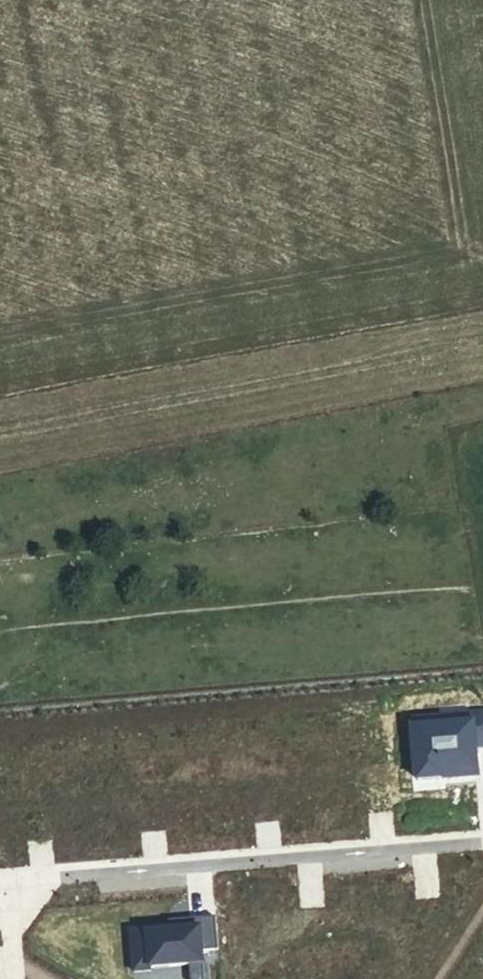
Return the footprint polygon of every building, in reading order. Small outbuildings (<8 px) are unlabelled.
[(404,715),(412,781),(482,773),(482,706),(404,715)] [(184,920),(185,930),(170,931),(148,933),(148,930),(131,932),(134,973),(151,971),(151,969),(189,966),(190,978),(204,978),(202,952),(218,951),(216,918),(184,920)] [(184,920),(169,922),(170,931),(185,930),(184,920)]
